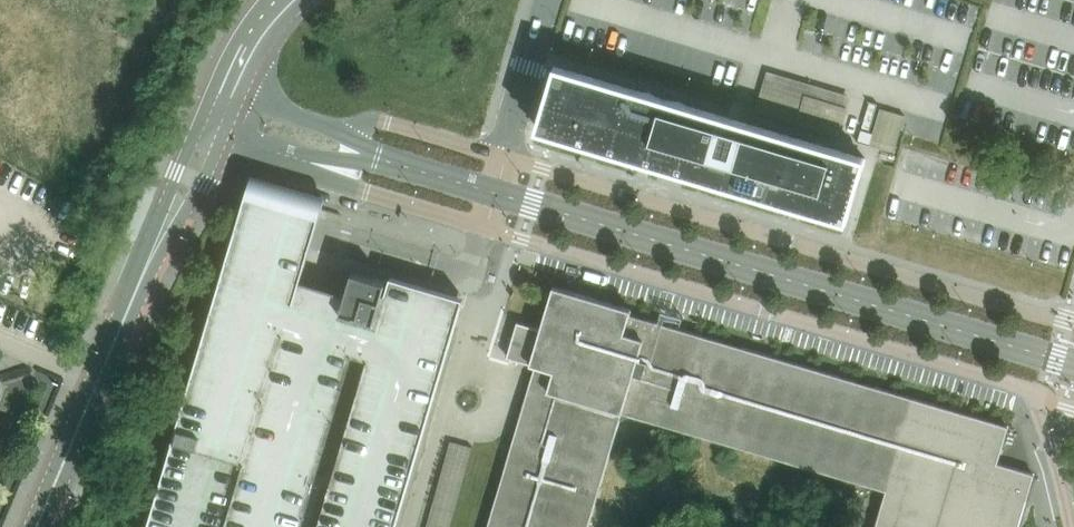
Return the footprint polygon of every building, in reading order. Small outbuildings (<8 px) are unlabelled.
[(865,158),(556,66),(538,128),(846,220),(865,158)] [(881,108),(871,144),(894,151),(904,115),(881,108)] [(192,376),(147,526),(395,526),(464,298),(391,276),(386,293),(383,292),(386,281),(353,271),(346,294),(301,280),(316,230),(321,212),(247,191),(192,376)] [(1035,473),(998,462),(1009,425),(735,344),(631,311),(632,308),(553,285),(541,328),(517,321),(512,338),(507,356),(535,364),(505,467),(502,477),(487,526),(588,526),(622,411),(888,489),(877,526),(1019,526),(1035,473)] [(450,440),(426,526),(449,526),(472,446),(450,440)]
